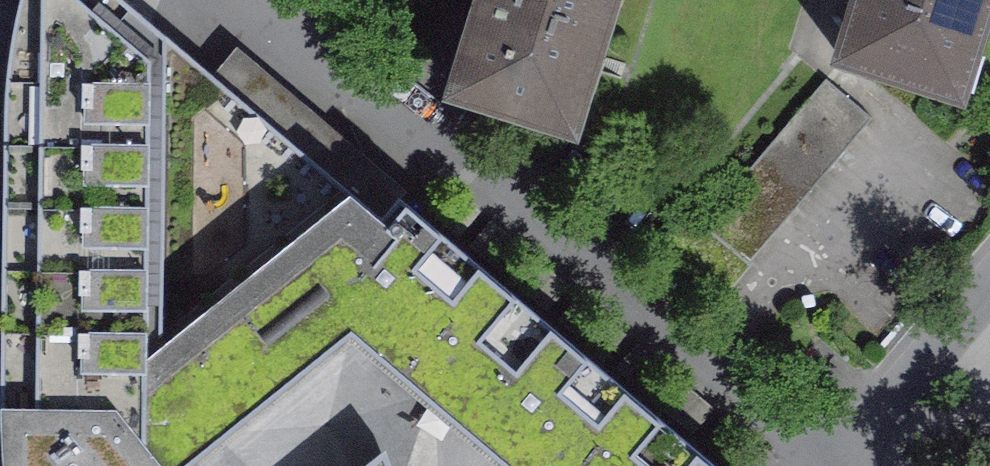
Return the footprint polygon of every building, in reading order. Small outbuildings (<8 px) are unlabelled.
[(382,220),(122,0),(21,0),(16,19),(10,49),(7,83),(5,117),(1,400),(3,457),(4,465),(186,465),(352,333),(313,300),(382,220)] [(454,92),(570,128),(610,0),(483,0),(454,92)] [(842,56),(956,94),(986,0),(860,0),(842,56)] [(872,118),(825,78),(702,223),(749,263),(872,118)] [(352,333),(404,377),(490,275),(400,198),(382,220),(313,300),(352,333)] [(490,275),(404,377),(509,465),(579,465),(636,398),(490,275)] [(636,398),(579,465),(716,465),(636,398)] [(384,450),(365,465),(391,465),(384,450)]
